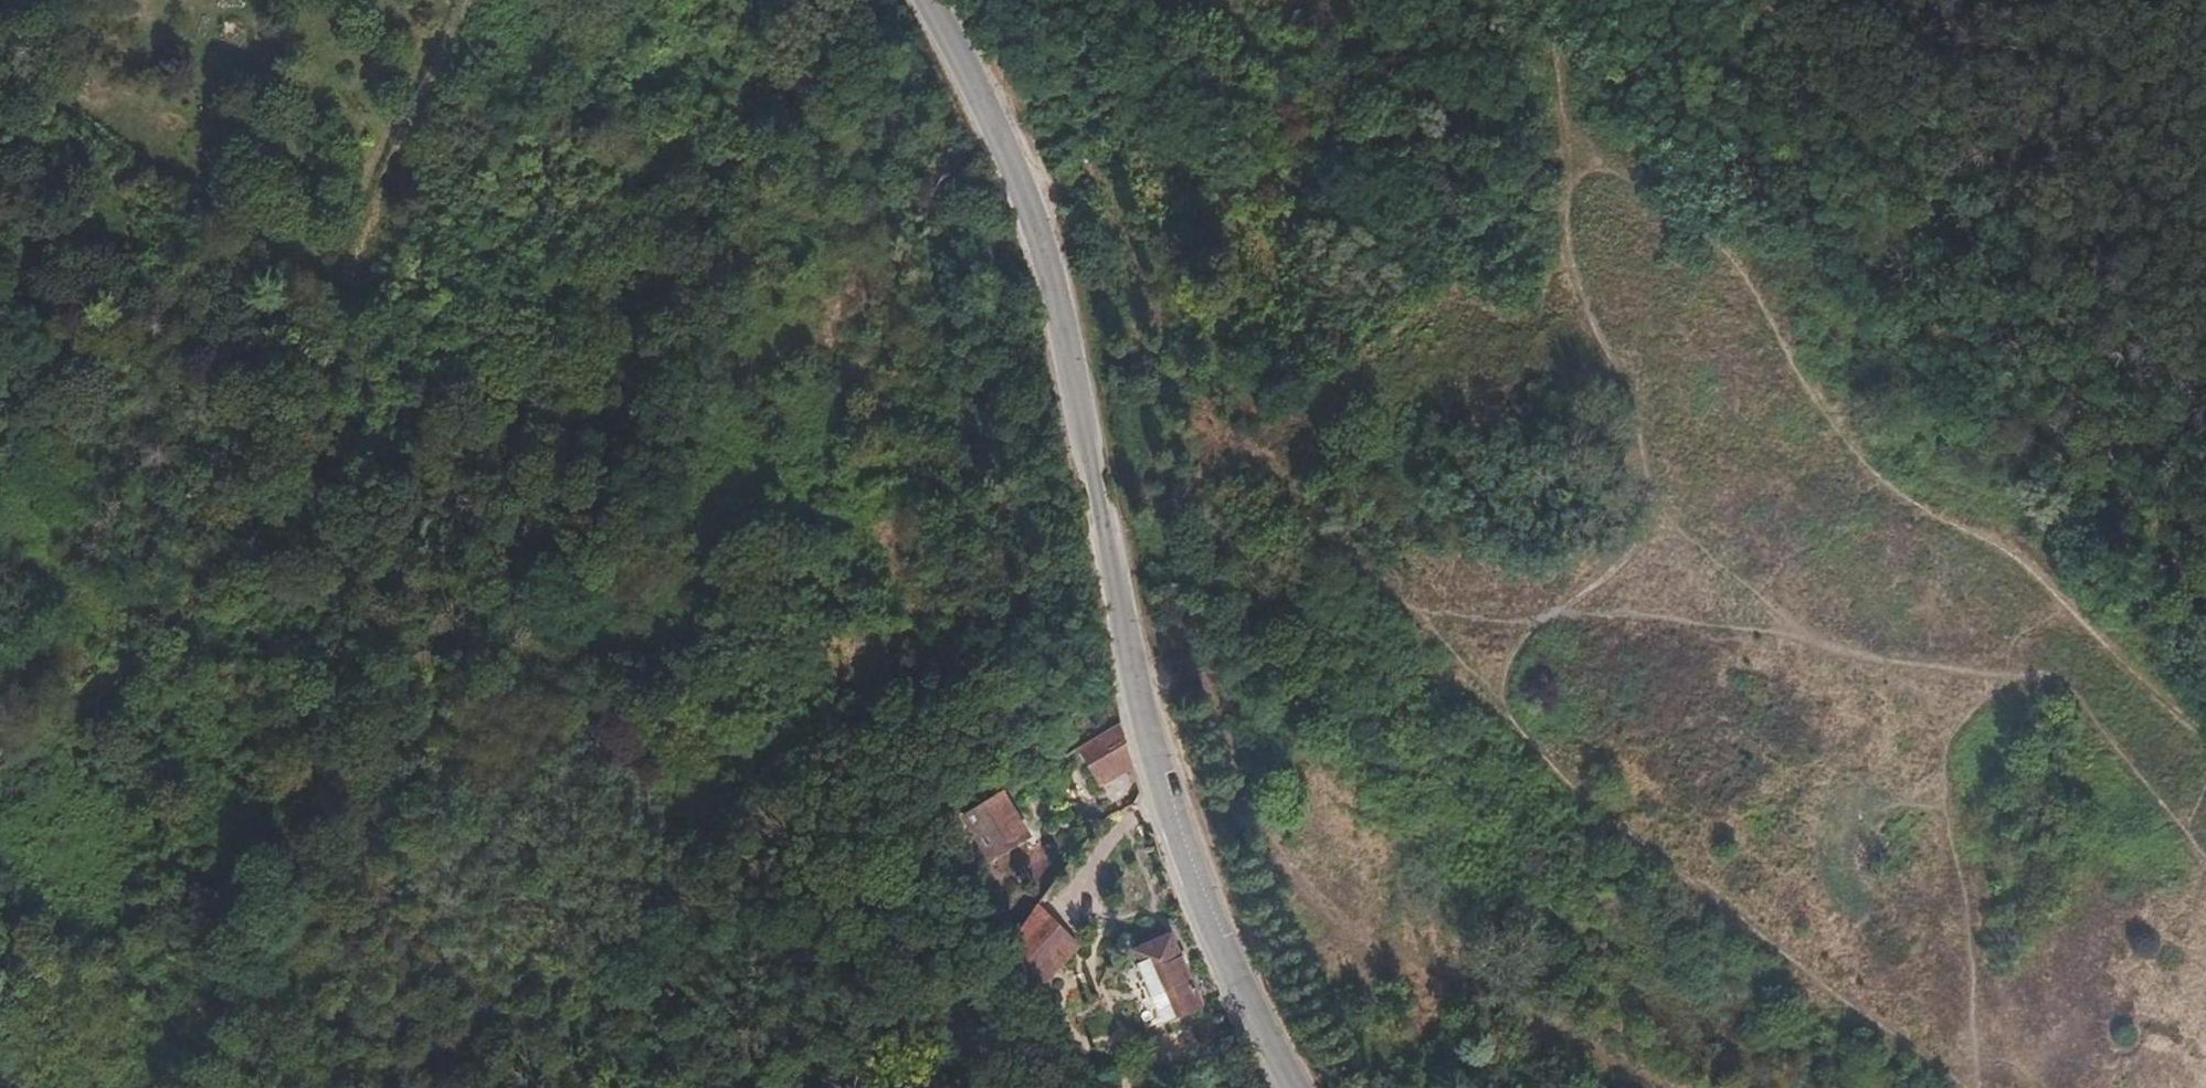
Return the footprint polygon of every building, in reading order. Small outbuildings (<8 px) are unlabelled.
[(1133,765),(1120,723),(1077,747),(1100,782),(1133,765)] [(1015,834),(992,796),(963,814),(965,816),(987,852),(1015,834)] [(1036,997),(1082,943),(1039,901),(1008,944),(1009,949),(1036,997)] [(1193,982),(1172,931),(1134,948),(1164,1017),(1199,1001),(1191,984),(1193,982)]
